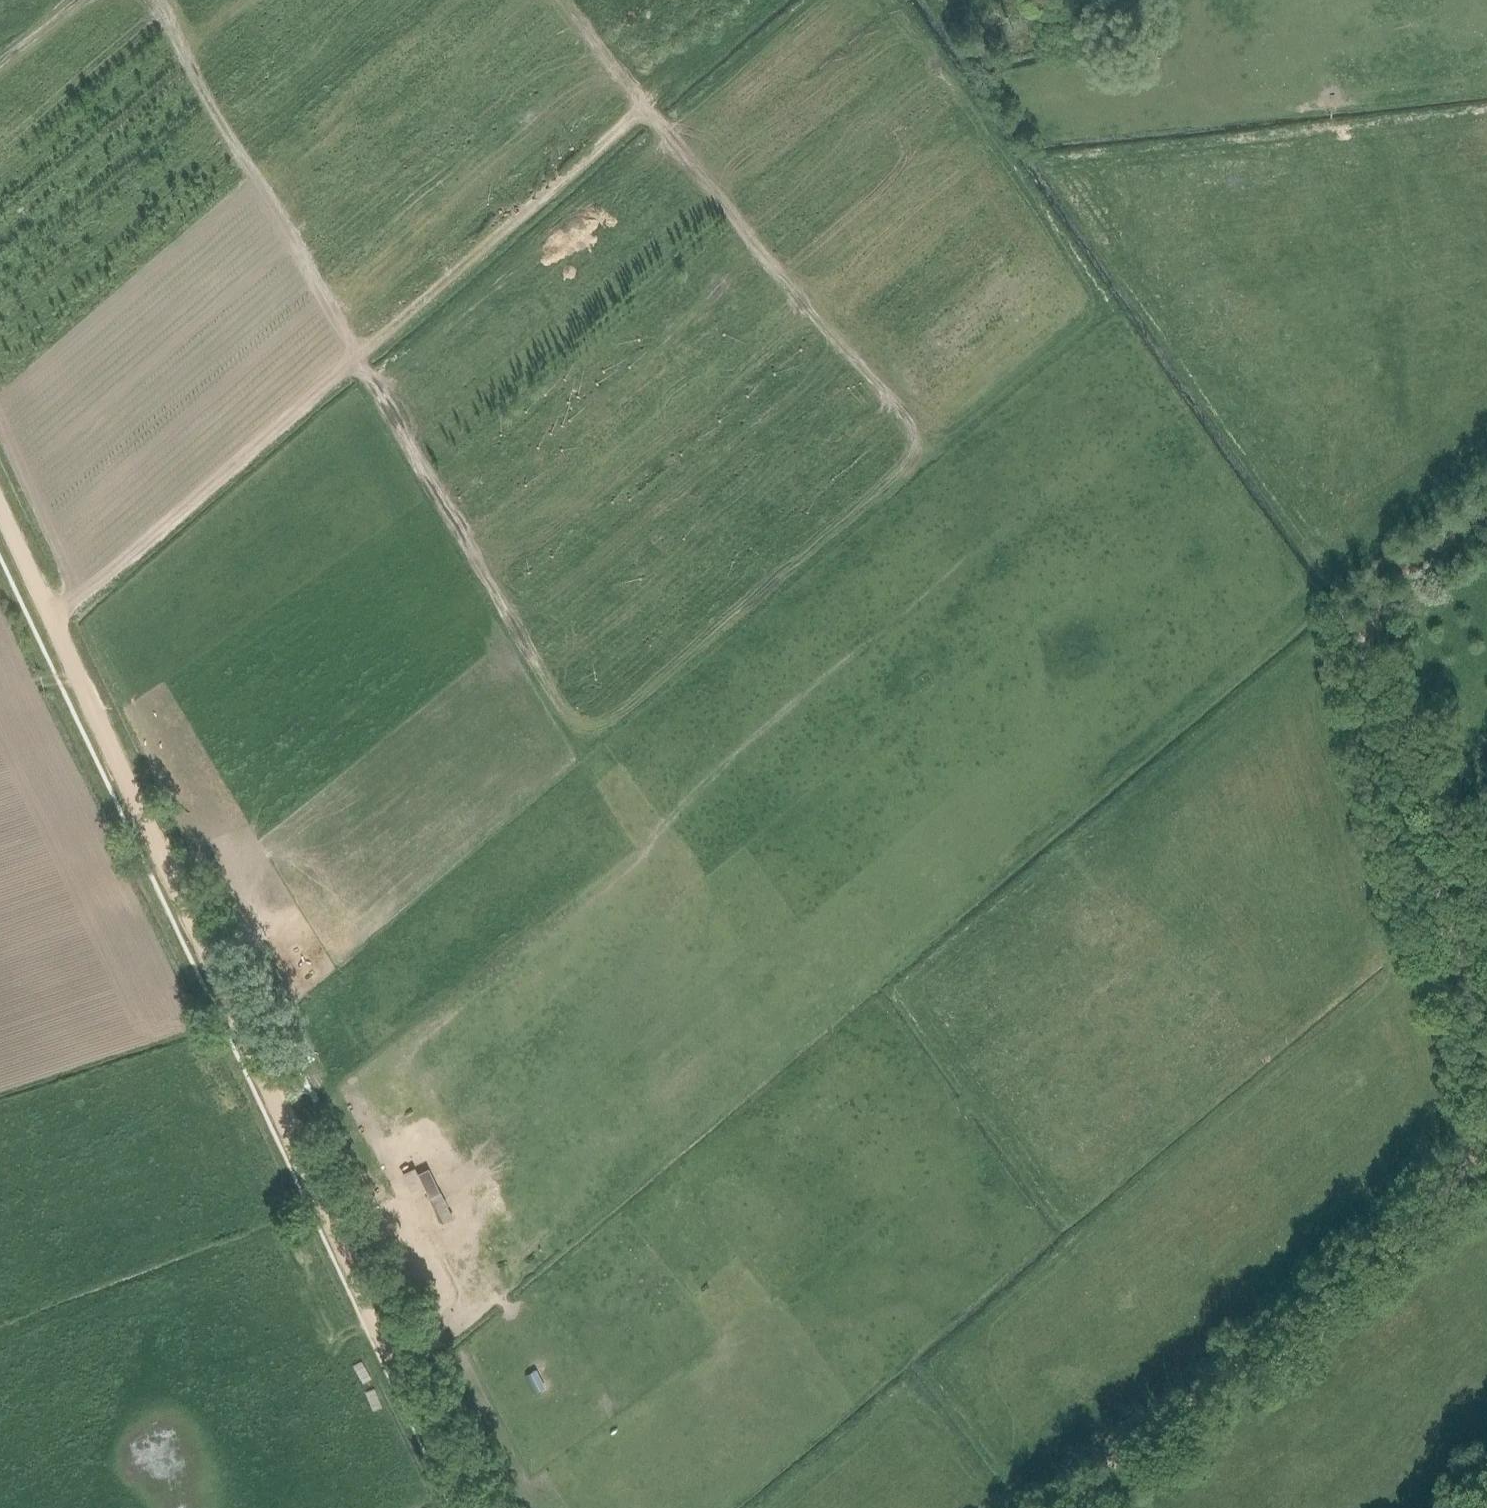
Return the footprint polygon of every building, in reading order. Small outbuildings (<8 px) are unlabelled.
[(414,1168),(404,1173),(412,1190),(422,1186),(414,1168)]
